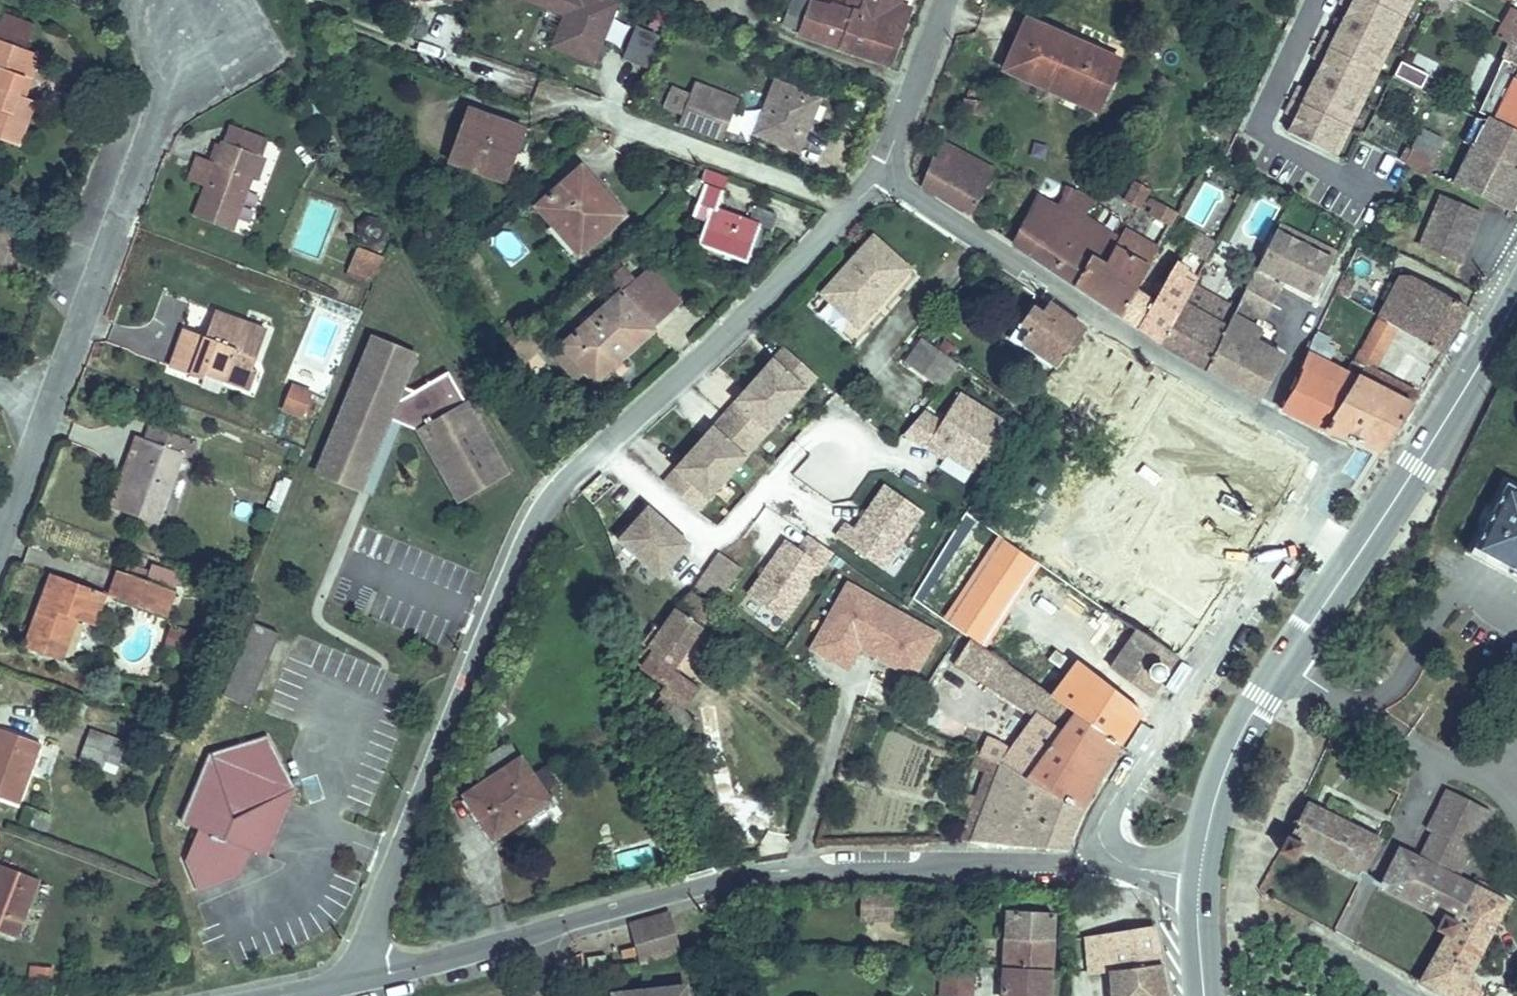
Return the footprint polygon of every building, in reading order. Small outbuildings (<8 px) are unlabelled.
[(630,0),(561,0),(583,9),(570,39),(609,55),(615,39),(630,0)] [(792,16),(802,20),(809,0),(798,0),(792,16)] [(802,20),(847,38),(861,0),(809,0),(802,20)] [(847,38),(887,52),(905,0),(861,0),(847,38)] [(1401,0),(1329,0),(1274,129),(1334,155),(1401,0)] [(1429,5),(1449,15),(1457,0),(1432,0),(1429,5)] [(664,61),(678,31),(650,19),(638,50),(664,61)] [(1019,20),(1005,62),(1041,76),(1045,65),(1053,67),(1052,76),(1060,83),(1077,89),(1081,77),(1094,81),(1105,50),(1019,20)] [(1516,55),(1516,38),(1511,34),(1507,32),(1501,47),(1504,49),(1516,55)] [(20,90),(28,72),(20,69),(29,46),(0,35),(0,130),(17,136),(26,114),(13,109),(20,90)] [(616,58),(623,41),(615,39),(609,55),(616,58)] [(20,90),(25,93),(34,74),(42,50),(29,46),(20,69),(28,72),(20,90)] [(1484,105),(1516,122),(1516,73),(1513,71),(1516,65),(1516,55),(1504,49),(1496,67),(1502,70),(1510,74),(1498,97),(1490,93),(1484,105)] [(1399,61),(1392,76),(1419,88),(1425,72),(1399,61)] [(1041,76),(1005,62),(1004,66),(1040,79),(1041,76)] [(1510,74),(1502,70),(1490,93),(1498,97),(1510,74)] [(708,72),(697,104),(734,117),(748,86),(708,72)] [(777,75),(755,125),(796,140),(817,90),(777,75)] [(25,93),(20,90),(13,109),(26,114),(32,96),(25,93)] [(987,107),(990,97),(970,93),(968,104),(987,107)] [(734,117),(697,104),(691,122),(728,135),(734,117)] [(1450,176),(1460,181),(1507,204),(1511,194),(1516,182),(1516,122),(1484,105),(1478,107),(1464,133),(1469,137),(1450,176)] [(477,106),(458,156),(508,176),(520,147),(513,143),(522,123),(477,106)] [(943,117),(940,124),(946,127),(949,120),(943,117)] [(1415,125),(1401,154),(1412,159),(1416,161),(1421,163),(1428,166),(1435,152),(1426,148),(1433,134),(1415,125)] [(943,134),(925,178),(927,180),(955,196),(974,207),(998,164),(943,134)] [(223,141),(217,157),(258,173),(264,157),(223,141)] [(201,203),(190,233),(230,248),(258,173),(217,157),(208,180),(190,174),(182,196),(201,203)] [(581,158),(545,203),(561,216),(567,210),(593,230),(618,198),(591,176),(595,169),(581,158)] [(1428,166),(1421,163),(1419,168),(1426,171),(1428,166)] [(1099,291),(1124,308),(1162,240),(1171,223),(1180,206),(1157,193),(1153,198),(1160,202),(1155,209),(1162,213),(1150,233),(1132,222),(1127,233),(1091,211),(1101,194),(1074,179),(1061,201),(1040,189),(1032,205),(1053,217),(1035,248),(1057,263),(1099,291)] [(717,206),(704,239),(751,259),(765,227),(776,232),(781,218),(752,206),(747,216),(726,207),(732,191),(707,181),(700,197),(717,206)] [(1121,200),(1140,209),(1149,190),(1130,181),(1121,200)] [(1459,263),(1479,214),(1440,197),(1419,246),(1459,263)] [(1053,217),(1032,205),(1017,234),(1028,242),(1035,248),(1053,217)] [(872,231),(825,285),(861,316),(908,262),(872,231)] [(1173,247),(1162,240),(1124,308),(1163,333),(1190,282),(1181,277),(1189,266),(1177,258),(1174,264),(1166,258),(1173,247)] [(344,284),(369,294),(380,268),(355,257),(344,284)] [(638,259),(622,278),(658,310),(675,292),(638,259)] [(1271,295),(1280,275),(1253,264),(1245,284),(1271,295)] [(614,265),(600,281),(607,287),(620,271),(614,265)] [(1338,291),(1348,297),(1356,281),(1345,274),(1338,291)] [(1399,276),(1378,316),(1395,326),(1410,335),(1430,348),(1440,354),(1467,305),(1411,274),(1399,276)] [(658,310),(622,278),(563,344),(604,383),(652,334),(643,326),(658,310)] [(1227,303),(1190,282),(1163,333),(1212,363),(1237,302),(1230,298),(1227,303)] [(1270,325),(1264,321),(1274,297),(1271,295),(1245,284),(1237,302),(1212,363),(1263,391),(1286,347),(1264,335),(1270,325)] [(1015,331),(1063,361),(1088,328),(1048,302),(1044,307),(1033,300),(1015,331)] [(226,368),(239,373),(247,355),(253,357),(264,322),(215,305),(206,327),(186,319),(172,356),(204,367),(210,352),(229,358),(226,368)] [(1378,316),(1354,358),(1365,364),(1358,375),(1413,402),(1419,390),(1398,379),(1372,367),(1395,326),(1378,316)] [(509,462),(449,361),(415,381),(404,377),(416,346),(372,328),(319,464),(363,481),(391,410),(403,415),(420,421),(461,490),(509,462)] [(957,356),(922,332),(906,355),(941,379),(957,356)] [(780,357),(792,343),(786,338),(774,351),(780,357)] [(669,477),(696,501),(819,367),(792,343),(780,357),(774,351),(736,392),(742,397),(730,410),(718,423),(712,418),(675,459),(681,464),(669,477)] [(1347,370),(1312,353),(1298,387),(1285,407),(1329,428),(1354,436),(1360,438),(1386,448),(1413,402),(1358,375),(1365,364),(1354,358),(1347,370)] [(247,355),(239,373),(253,379),(260,359),(253,357),(247,355)] [(290,381),(279,409),(302,418),(313,389),(290,381)] [(977,463),(1005,412),(958,386),(942,416),(923,406),(905,428),(928,442),(931,438),(947,447),(977,463)] [(730,410),(742,397),(736,392),(724,405),(730,410)] [(375,486),(403,415),(391,410),(363,481),(375,486)] [(139,447),(118,504),(158,520),(184,448),(190,451),(196,435),(150,417),(144,433),(138,431),(133,445),(139,447)] [(947,447),(931,438),(928,442),(945,451),(947,447)] [(1158,440),(1139,474),(1151,483),(1170,479),(1185,456),(1158,440)] [(139,447),(133,445),(112,502),(118,504),(139,447)] [(793,473),(809,455),(799,446),(783,464),(793,473)] [(1109,454),(1101,464),(1144,493),(1151,483),(1139,474),(1109,454)] [(1511,481),(1478,548),(1496,557),(1510,563),(1516,567),(1516,484),(1511,481)] [(1255,535),(1190,492),(1147,562),(1143,560),(1137,570),(1133,568),(1113,599),(1083,579),(1077,588),(1136,627),(1177,653),(1255,535)] [(691,528),(637,493),(623,512),(615,526),(634,539),(669,563),(691,528)] [(261,525),(273,529),(285,498),(273,494),(261,525)] [(777,517),(762,506),(740,539),(755,549),(777,517)] [(746,599),(792,621),(821,560),(775,538),(746,599)] [(669,563),(634,539),(624,554),(659,577),(669,563)] [(835,631),(803,609),(780,642),(839,684),(880,625),(905,643),(921,616),(908,607),(924,582),(869,544),(834,594),(857,609),(835,631)] [(740,565),(719,550),(697,584),(717,597),(740,565)] [(50,566),(33,616),(48,621),(41,641),(64,649),(77,611),(98,618),(109,586),(50,566)] [(112,589),(119,592),(128,569),(120,566),(112,589)] [(128,569),(119,592),(166,609),(174,586),(128,569)] [(639,664),(665,681),(678,662),(717,608),(696,593),(677,610),(639,664)] [(48,621),(33,616),(26,635),(41,641),(48,621)] [(169,626),(165,645),(179,648),(183,628),(169,626)] [(253,627),(225,695),(247,704),(275,636),(253,627)] [(1136,627),(1114,662),(1153,689),(1165,671),(1177,653),(1136,627)] [(1011,755),(1082,804),(1121,740),(1053,692),(1032,678),(972,637),(957,660),(1037,715),(1011,755)] [(1053,692),(1121,740),(1145,702),(1105,674),(1078,655),(1066,673),(1053,692)] [(1053,692),(1066,673),(1046,659),(1032,678),(1053,692)] [(678,662),(665,681),(672,686),(686,666),(678,662)] [(1114,662),(1105,674),(1145,702),(1153,689),(1114,662)] [(686,666),(672,686),(656,711),(678,724),(685,720),(696,703),(685,695),(699,674),(686,666)] [(871,688),(873,696),(882,694),(881,686),(871,688)] [(18,792),(40,736),(0,721),(0,784),(18,792)] [(93,725),(81,754),(102,763),(114,733),(93,725)] [(208,754),(181,819),(197,828),(185,858),(198,891),(239,874),(249,850),(263,855),(291,790),(266,730),(208,754)] [(999,763),(968,835),(1066,845),(1079,811),(1082,804),(1011,755),(989,744),(984,757),(999,763)] [(521,762),(468,796),(484,821),(487,826),(488,828),(510,814),(517,824),(548,804),(521,762)] [(967,778),(964,785),(971,788),(974,781),(967,778)] [(1462,778),(1444,816),(1448,818),(1483,834),(1500,796),(1462,778)] [(1317,786),(1291,840),(1307,850),(1314,836),(1372,865),(1393,825),(1317,786)] [(1448,818),(1437,844),(1471,861),(1483,834),(1448,818)] [(1471,861),(1437,844),(1415,834),(1395,875),(1454,904),(1447,916),(1460,923),(1488,869),(1471,861)] [(15,935),(38,872),(0,858),(0,876),(4,877),(0,888),(0,930),(15,935)] [(1460,923),(1436,970),(1471,990),(1481,995),(1492,995),(1495,989),(1492,987),(1475,978),(1516,894),(1516,882),(1488,869),(1460,923)] [(858,892),(858,923),(892,923),(892,892),(858,892)] [(665,911),(633,920),(644,960),(677,950),(665,911)] [(1093,979),(1112,977),(1114,995),(1167,995),(1152,911),(1086,919),(1093,979)] [(1008,913),(1005,967),(1054,970),(1057,916),(1008,913)] [(621,948),(623,954),(634,951),(632,945),(621,948)] [(588,955),(589,964),(607,962),(606,953),(588,955)] [(943,964),(942,995),(956,995),(957,964),(943,964)] [(51,982),(52,966),(28,965),(27,981),(51,982)] [(1005,967),(1003,995),(1052,995),(1054,970),(1005,967)] [(1093,979),(1095,995),(1114,995),(1112,977),(1093,979)] [(678,990),(678,988),(617,994),(617,995),(679,995),(678,990)]
